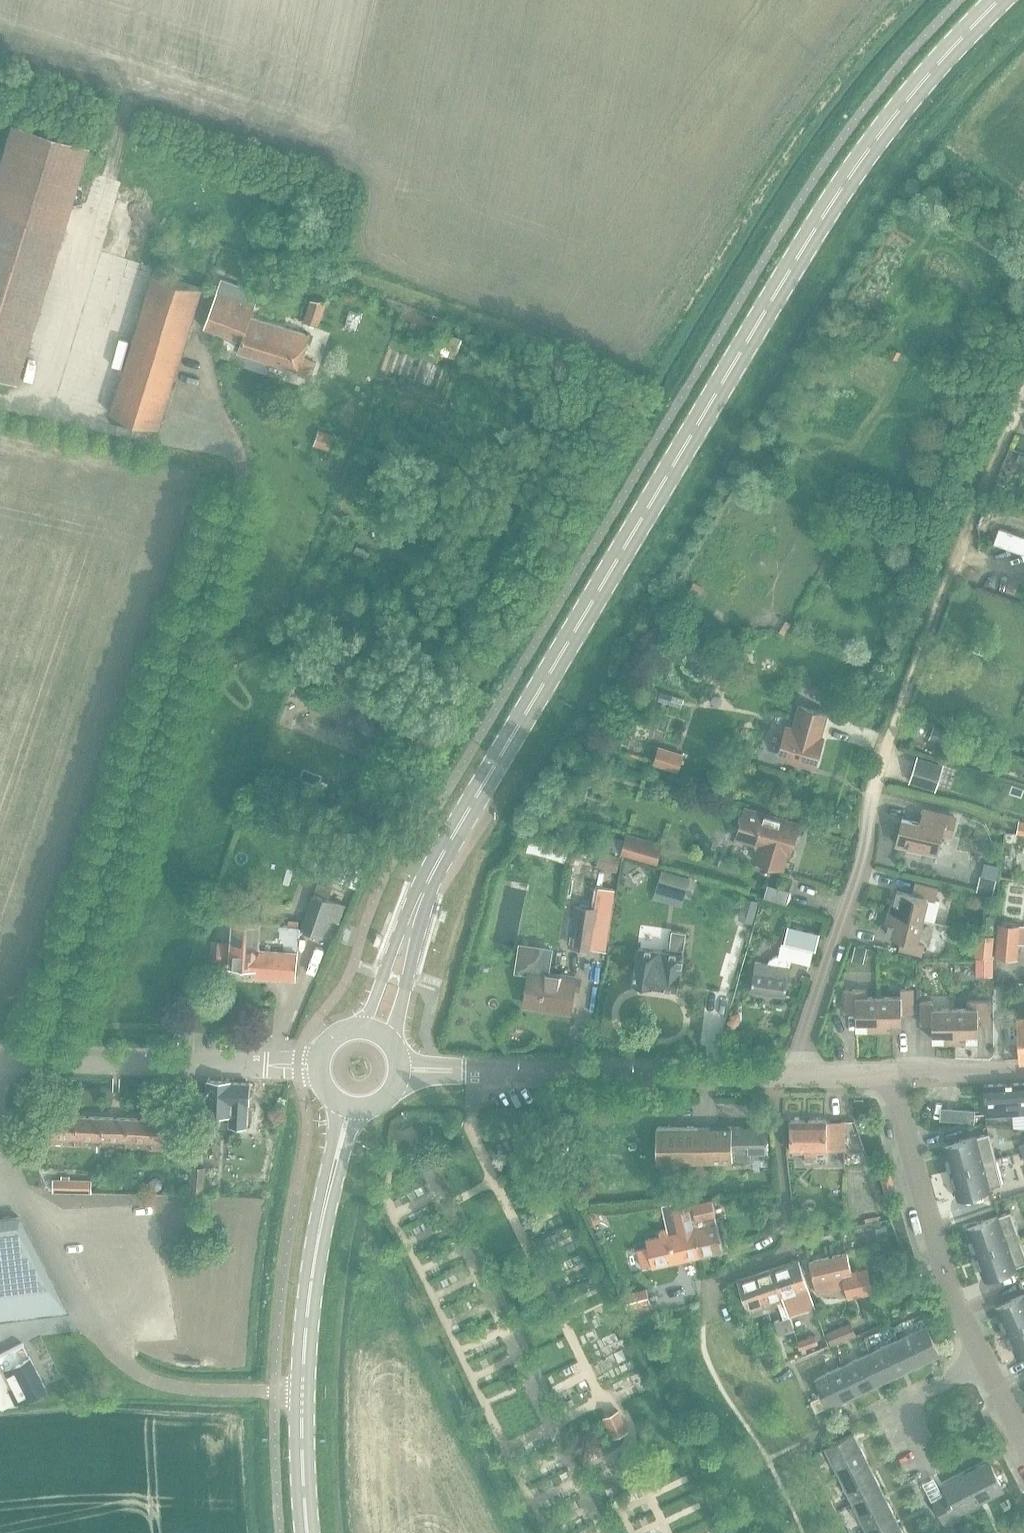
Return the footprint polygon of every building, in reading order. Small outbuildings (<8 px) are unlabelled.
[(15,382),(87,149),(10,125),(0,157),(0,378),(15,382)] [(122,266),(127,239),(100,234),(96,262),(122,266)] [(111,412),(159,427),(202,287),(154,272),(111,412)] [(298,373),(312,379),(318,362),(301,356),(308,336),(252,317),(256,306),(216,293),(204,327),(243,341),(241,349),(299,369),(298,373)] [(301,325),(316,330),(325,303),(310,298),(301,325)] [(340,327),(357,333),(362,318),(345,312),(340,327)] [(1023,532),(1023,517),(1003,509),(998,523),(1023,532)] [(994,542),(1023,553),(1023,536),(999,527),(994,542)] [(787,728),(780,755),(814,765),(822,738),(818,737),(825,714),(802,707),(795,730),(787,728)] [(935,725),(929,738),(952,747),(957,734),(935,725)] [(653,764),(679,772),(685,753),(659,745),(653,764)] [(909,782),(936,791),(944,765),(917,756),(909,782)] [(787,851),(789,852),(798,823),(745,808),(744,811),(740,814),(738,821),(740,825),(737,837),(755,842),(759,850),(756,860),(782,867),(787,851)] [(942,833),(951,836),(955,817),(924,809),(920,823),(902,819),(896,843),(908,846),(907,852),(920,855),(922,849),(937,853),(942,833)] [(656,864),(663,842),(627,832),(625,838),(617,835),(615,842),(608,840),(606,848),(656,864)] [(981,870),(993,873),(1000,848),(987,845),(981,870)] [(601,850),(596,866),(615,871),(620,856),(601,850)] [(576,905),(570,945),(592,948),(605,950),(618,872),(582,866),(576,905)] [(662,870),(658,884),(685,892),(689,878),(662,870)] [(993,895),(996,879),(980,875),(976,891),(993,895)] [(890,911),(922,919),(927,898),(935,900),(938,888),(915,882),(912,894),(897,890),(895,899),(893,899),(890,911)] [(340,923),(346,904),(330,899),(333,891),(318,885),(303,928),(322,935),(328,919),(340,923)] [(757,901),(745,897),(739,917),(752,921),(757,901)] [(935,922),(922,919),(890,911),(887,924),(889,925),(887,933),(902,937),(899,949),(922,954),(925,943),(930,944),(935,922)] [(219,942),(218,963),(231,964),(230,965),(256,967),(255,973),(296,976),(298,950),(299,926),(260,923),(260,922),(234,920),(232,943),(219,942)] [(996,956),(1016,958),(1019,926),(999,924),(996,956)] [(784,941),(815,949),(819,933),(788,925),(784,941)] [(684,954),(682,954),(685,933),(672,932),(669,952),(639,947),(634,983),(679,990),(684,954)] [(791,959),(810,964),(813,951),(781,943),(779,955),(777,955),(769,960),(768,963),(755,962),(752,990),(786,995),(790,966),(791,959)] [(724,958),(722,981),(733,982),(734,959),(724,958)] [(525,1003),(570,1010),(575,977),(530,970),(525,1003)] [(846,971),(846,987),(863,986),(862,970),(846,971)] [(879,997),(879,1030),(892,1030),(892,1028),(901,1028),(901,1012),(913,1012),(913,988),(900,988),(901,996),(879,997)] [(879,1030),(879,997),(866,997),(866,989),(845,989),(845,1013),(857,1013),(857,1028),(866,1028),(866,1030),(879,1030)] [(955,1042),(955,1008),(933,1008),(933,1000),(921,1000),(921,1024),(933,1024),(933,1040),(942,1040),(942,1042),(955,1042)] [(955,1008),(955,1042),(969,1042),(969,1040),(978,1039),(977,1024),(989,1024),(989,1000),(968,1000),(968,1008),(955,1008)] [(208,1080),(206,1113),(230,1114),(229,1126),(247,1126),(248,1102),(249,1102),(250,1083),(231,1082),(231,1081),(208,1080)] [(1023,1114),(1023,1083),(985,1085),(986,1116),(1023,1114)] [(947,1111),(946,1119),(974,1121),(975,1109),(947,1107),(947,1111)] [(79,1147),(79,1118),(54,1118),(53,1146),(79,1147)] [(105,1147),(106,1119),(79,1118),(79,1147),(105,1147)] [(130,1148),(131,1120),(106,1119),(105,1147),(130,1148)] [(156,1149),(157,1120),(131,1120),(130,1148),(156,1149)] [(157,1120),(156,1149),(182,1149),(183,1121),(157,1120)] [(814,1152),(844,1152),(844,1121),(790,1121),(790,1152),(806,1152),(806,1161),(814,1161),(814,1152)] [(732,1162),(732,1128),(657,1128),(658,1163),(732,1162)] [(732,1128),(732,1162),(752,1161),(751,1153),(766,1152),(766,1128),(732,1128)] [(955,1143),(944,1146),(951,1170),(996,1158),(989,1132),(955,1141),(955,1143)] [(996,1158),(951,1170),(957,1195),(968,1192),(968,1193),(1003,1184),(996,1158)] [(194,1193),(208,1194),(209,1166),(195,1165),(194,1193)] [(882,1175),(886,1191),(895,1189),(891,1173),(882,1175)] [(54,1180),(53,1191),(69,1192),(91,1193),(91,1182),(70,1181),(70,1178),(62,1177),(62,1181),(54,1180)] [(688,1205),(699,1258),(724,1252),(713,1199),(688,1205)] [(653,1268),(699,1258),(688,1205),(672,1208),(678,1233),(670,1235),(668,1229),(660,1231),(662,1237),(647,1240),(649,1247),(638,1250),(642,1268),(653,1266),(653,1268)] [(591,1224),(599,1221),(596,1211),(587,1214),(591,1224)] [(978,1224),(967,1228),(975,1252),(1020,1236),(1011,1211),(977,1223),(978,1224)] [(65,1308),(65,1307),(16,1214),(0,1217),(0,1317),(65,1308)] [(975,1252),(984,1276),(995,1272),(995,1273),(1023,1263),(1023,1248),(1020,1236),(975,1252)] [(851,1272),(846,1254),(809,1262),(817,1293),(845,1287),(848,1299),(872,1293),(866,1269),(851,1272)] [(784,1301),(794,1330),(789,1314),(815,1306),(799,1260),(774,1269),(784,1301)] [(685,1269),(668,1275),(672,1288),(689,1283),(685,1269)] [(780,1336),(794,1330),(784,1301),(774,1269),(757,1274),(767,1307),(779,1303),(784,1318),(775,1322),(780,1336)] [(750,1313),(767,1307),(757,1274),(739,1280),(750,1313)] [(624,1293),(627,1309),(651,1303),(648,1287),(624,1293)] [(996,1307),(1006,1330),(1023,1322),(1023,1293),(1006,1301),(1006,1302),(996,1307)] [(826,1331),(830,1342),(856,1333),(852,1321),(826,1331)] [(1006,1330),(1016,1353),(1023,1350),(1023,1322),(1006,1330)] [(898,1340),(912,1369),(940,1355),(926,1327),(898,1340)] [(885,1382),(912,1369),(898,1340),(871,1353),(885,1382)] [(0,1354),(0,1403),(1,1406),(13,1400),(14,1402),(45,1386),(29,1355),(24,1345),(22,1343),(4,1352),(0,1354)] [(857,1396),(885,1382),(871,1353),(843,1367),(857,1396)] [(774,1367),(770,1357),(762,1360),(766,1370),(774,1367)] [(829,1409),(857,1396),(843,1367),(816,1380),(823,1396),(812,1401),(816,1411),(827,1405),(829,1409)] [(604,1418),(614,1438),(628,1431),(619,1411),(604,1418)] [(838,1476),(867,1461),(854,1434),(824,1448),(838,1476)] [(851,1504),(881,1489),(867,1461),(838,1476),(851,1504)] [(933,1502),(944,1525),(959,1518),(957,1513),(1002,1490),(989,1463),(942,1486),(946,1495),(933,1502)] [(865,1531),(894,1517),(881,1489),(851,1504),(865,1531)] [(865,1531),(866,1532),(902,1532),(894,1517),(865,1531)]
